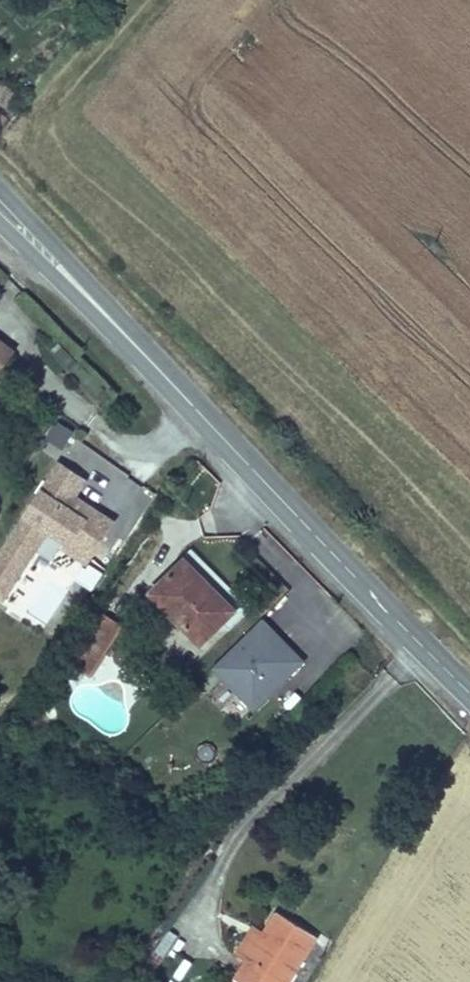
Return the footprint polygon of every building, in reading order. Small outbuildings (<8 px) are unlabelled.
[(5,362),(18,344),(0,331),(0,358),(5,362)] [(43,435),(64,448),(76,430),(55,417),(43,435)] [(55,457),(0,546),(0,597),(7,601),(46,537),(87,562),(116,516),(78,493),(100,458),(37,419),(25,439),(55,457)] [(51,562),(38,553),(4,604),(41,628),(84,563),(61,547),(51,562)] [(181,560),(185,564),(155,593),(201,643),(223,622),(229,629),(253,608),(196,547),(181,560)] [(132,630),(103,611),(73,656),(79,660),(67,676),(75,683),(88,666),(100,674),(132,630)] [(261,615),(211,667),(256,710),(306,658),(261,615)] [(270,912),(227,979),(232,981),(283,981),(311,939),(270,912)]
